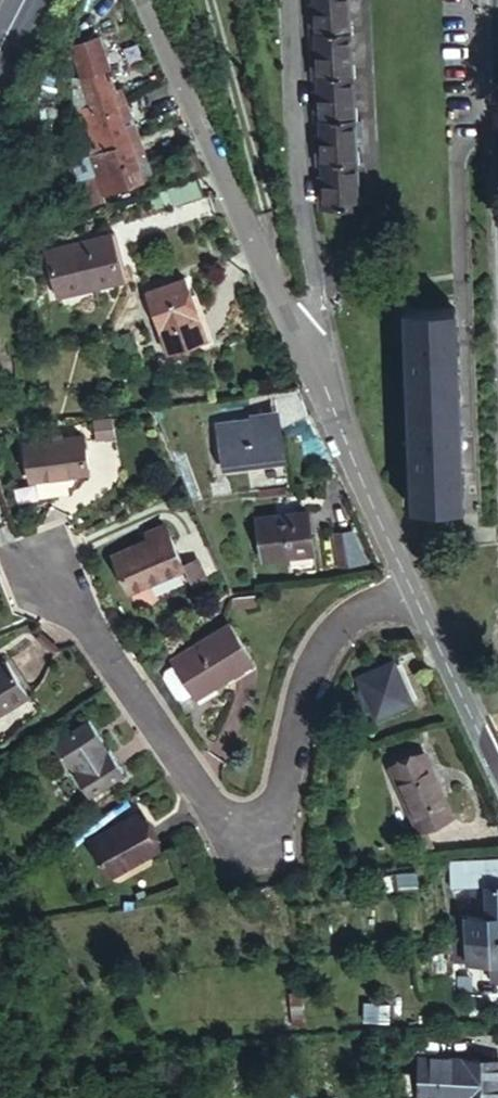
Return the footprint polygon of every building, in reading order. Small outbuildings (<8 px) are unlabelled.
[(311,4),(312,12),(307,12),(308,33),(312,33),(348,31),(347,0),(311,0),(311,4)] [(349,50),(348,31),(312,33),(313,47),(314,54),(309,55),(310,77),(315,77),(350,76),(349,56),(349,50)] [(68,58),(80,89),(103,80),(111,77),(99,46),(68,58)] [(317,121),(352,120),(350,76),(315,77),(315,90),(315,96),(311,97),(312,121),(317,121)] [(103,80),(80,89),(93,122),(127,110),(121,95),(115,97),(110,99),(107,90),(103,80)] [(115,97),(111,88),(107,90),(110,99),(115,97)] [(93,122),(80,89),(74,91),(76,118),(73,121),(78,133),(94,126),(93,122)] [(88,159),(138,140),(127,110),(93,122),(94,126),(78,133),(88,159)] [(318,162),(354,161),(353,143),(353,135),(352,120),(317,121),(318,136),(318,144),(313,145),(314,163),(318,162)] [(79,174),(87,195),(103,190),(100,180),(146,162),(138,140),(88,159),(92,170),(79,174)] [(72,177),(79,174),(92,170),(88,159),(67,166),(72,177)] [(317,207),(356,204),(354,161),(318,162),(319,175),(320,182),(315,183),(317,207)] [(103,190),(87,195),(85,204),(90,215),(102,210),(98,201),(137,188),(153,179),(146,162),(100,180),(103,190)] [(170,190),(174,199),(176,202),(199,192),(194,180),(175,188),(170,190)] [(170,190),(155,196),(160,205),(174,199),(170,190)] [(121,282),(127,281),(112,238),(108,240),(121,282)] [(63,304),(121,282),(108,240),(48,261),(63,304)] [(145,293),(169,345),(206,328),(182,276),(145,293)] [(461,503),(453,304),(406,307),(415,505),(461,503)] [(214,426),(219,470),(282,461),(280,439),(269,441),(267,419),(214,426)] [(90,423),(92,439),(109,435),(107,420),(90,423)] [(21,446),(26,482),(83,473),(78,436),(21,446)] [(270,517),(275,555),(327,548),(324,511),(270,517)] [(183,564),(162,521),(144,530),(147,536),(112,554),(130,590),(183,564)] [(337,565),(363,562),(360,528),(333,531),(337,565)] [(236,596),(237,606),(255,604),(253,594),(236,596)] [(229,624),(171,664),(197,701),(224,683),(227,685),(257,664),(229,624)] [(378,714),(412,700),(395,658),(360,670),(364,680),(359,683),(369,706),(374,703),(378,714)] [(28,693),(8,660),(0,665),(0,711),(28,693)] [(95,728),(59,752),(95,806),(130,782),(95,728)] [(412,758),(383,780),(427,833),(456,811),(412,758)] [(117,820),(71,851),(93,884),(138,852),(117,820)] [(450,940),(497,937),(497,858),(447,861),(449,887),(470,885),(472,916),(463,916),(449,917),(450,940)] [(396,873),(399,887),(417,883),(415,869),(396,873)] [(462,899),(463,916),(472,916),(470,885),(449,887),(452,900),(462,899)] [(450,940),(452,967),(489,964),(490,980),(497,980),(497,937),(450,940)] [(416,1097),(497,1097),(497,1063),(431,1065),(432,1082),(416,1084),(416,1097)] [(415,1066),(416,1084),(432,1082),(431,1065),(415,1066)]
